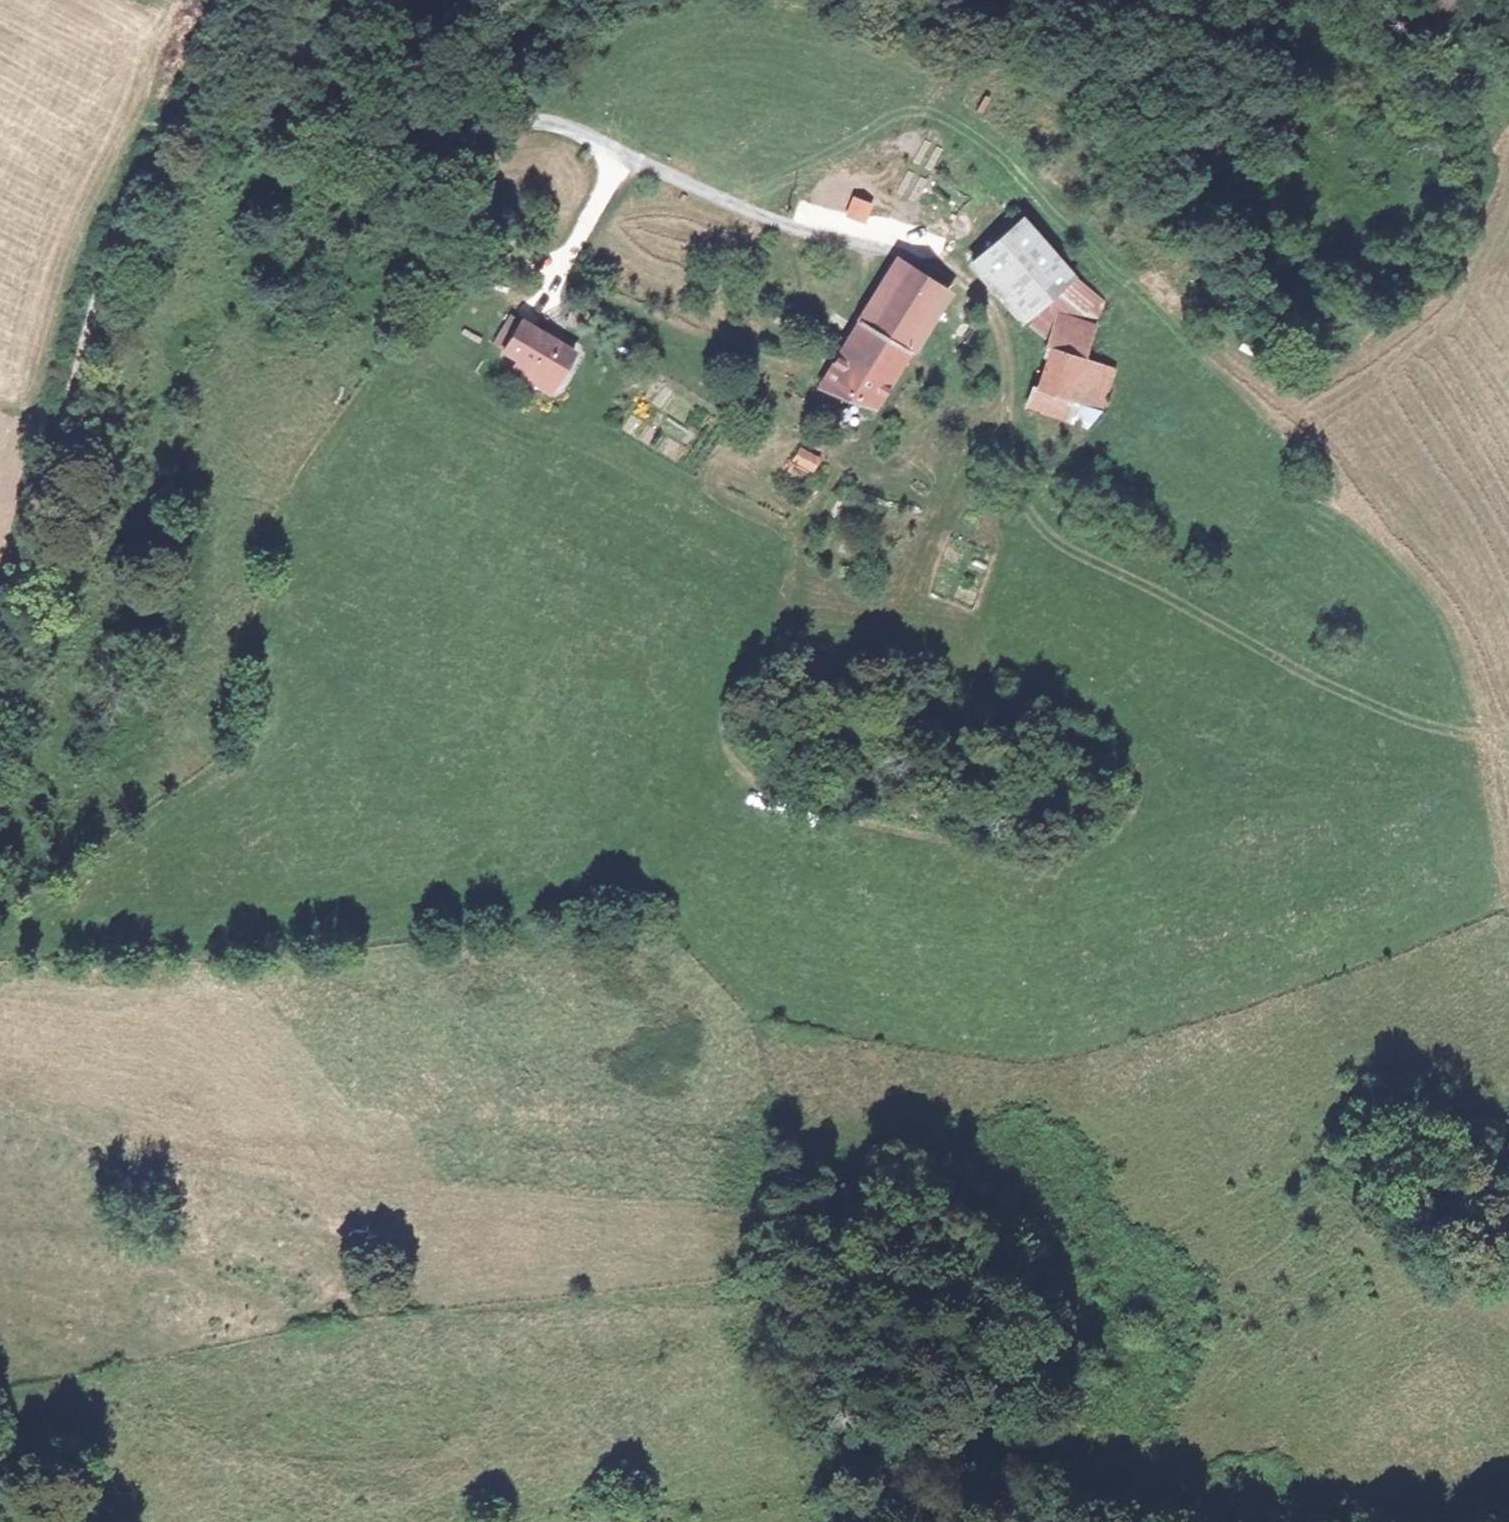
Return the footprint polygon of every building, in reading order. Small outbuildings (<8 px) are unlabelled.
[(1019,222),(970,268),(1022,322),(1047,299),(1072,276),(1019,222)] [(896,261),(892,270),(913,283),(918,274),(896,261)] [(861,323),(912,354),(948,293),(918,274),(913,283),(892,270),(861,323)] [(1057,313),(1047,299),(1022,322),(1048,347),(1055,321),(1057,313)] [(1077,364),(1086,328),(1055,321),(1048,347),(1038,394),(1033,393),(1028,413),(1061,424),(1067,404),(1077,364)] [(912,354),(861,323),(848,346),(842,343),(835,355),(841,359),(824,388),(850,395),(878,411),(912,354)] [(580,358),(527,325),(509,355),(522,363),(516,372),(539,386),(545,377),(562,388),(580,358)] [(1106,371),(1077,364),(1067,404),(1061,424),(1084,431),(1097,412),(1106,371)] [(556,397),(562,388),(545,377),(539,386),(556,397)] [(812,476),(822,459),(801,446),(790,463),(812,476)]
